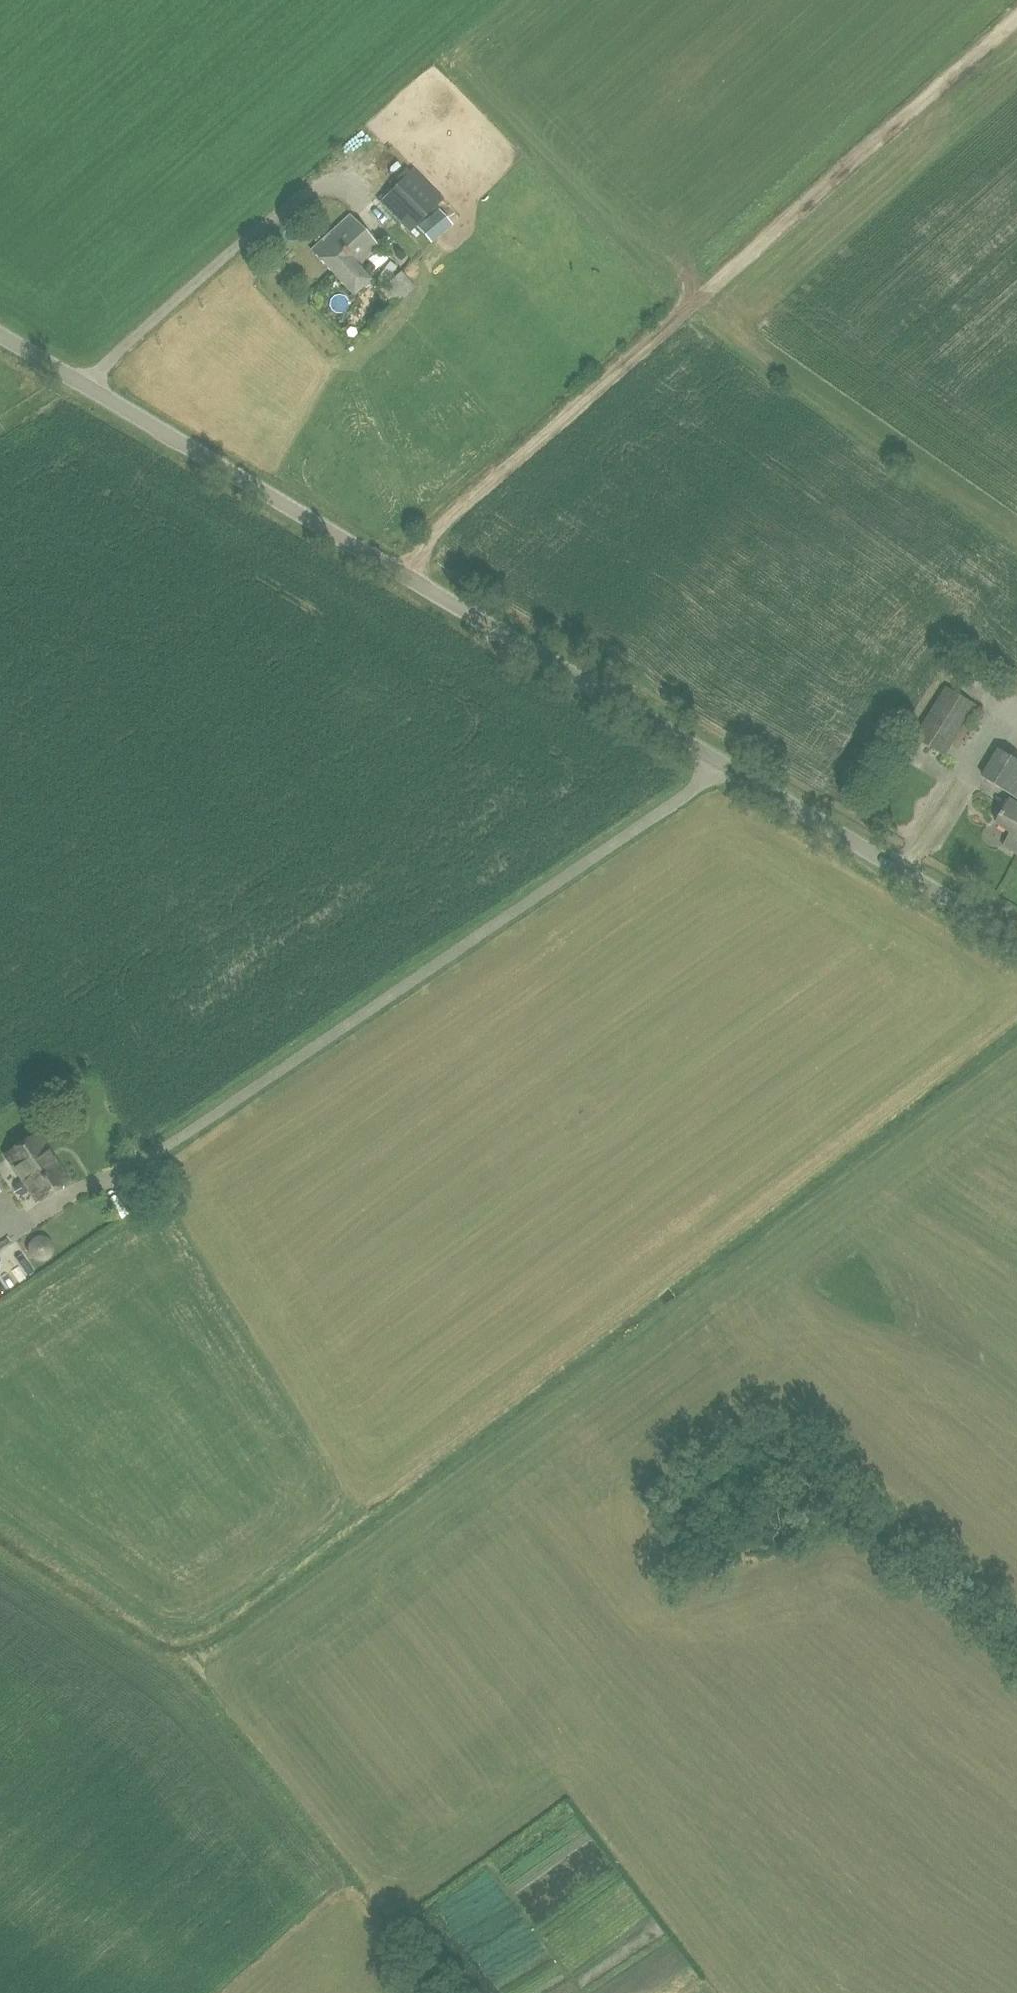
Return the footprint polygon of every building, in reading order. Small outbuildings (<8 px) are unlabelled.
[(411,168),(377,202),(408,232),(444,200),(411,168)] [(431,243),(452,226),(440,211),(418,227),(431,243)] [(369,238),(348,214),(310,249),(330,272),(369,238)] [(369,238),(330,272),(351,296),(369,279),(357,266),(378,247),(369,238)] [(391,276),(402,261),(392,255),(382,270),(391,276)] [(393,307),(415,287),(400,272),(379,290),(393,307)] [(944,754),(975,706),(946,688),(916,736),(944,754)] [(999,748),(982,777),(1016,798),(1016,759),(999,748)] [(1003,844),(1016,853),(1016,798),(1015,801),(1009,798),(995,822),(1011,831),(1003,844)] [(36,1198),(66,1179),(37,1135),(8,1155),(36,1198)] [(32,1239),(46,1259),(60,1249),(46,1229),(32,1239)]
